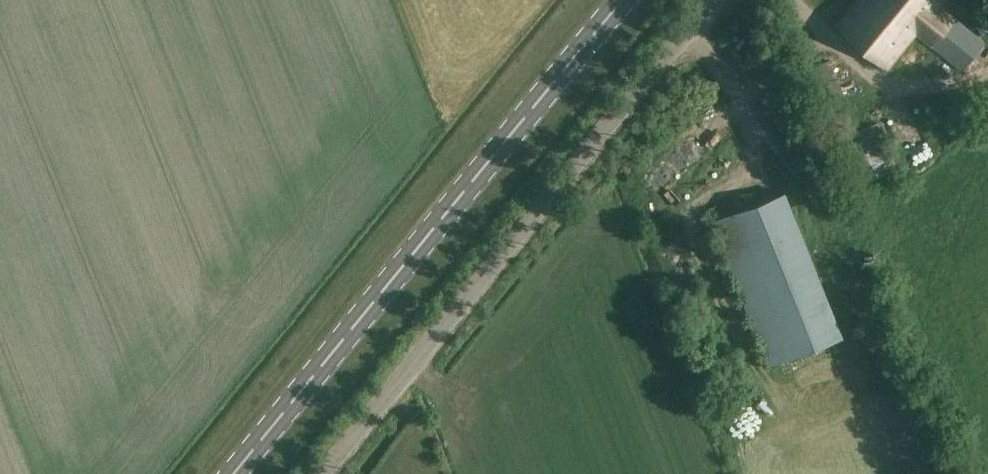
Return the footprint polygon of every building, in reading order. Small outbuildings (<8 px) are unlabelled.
[(985,42),(954,17),(939,4),(943,0),(855,0),(835,24),(888,67),(917,32),(931,44),(962,70),(985,42)] [(853,184),(897,169),(879,122),(857,130),(830,59),(810,67),(853,184)] [(668,185),(732,133),(723,122),(659,174),(668,185)] [(710,220),(765,364),(840,335),(784,191),(710,220)]
